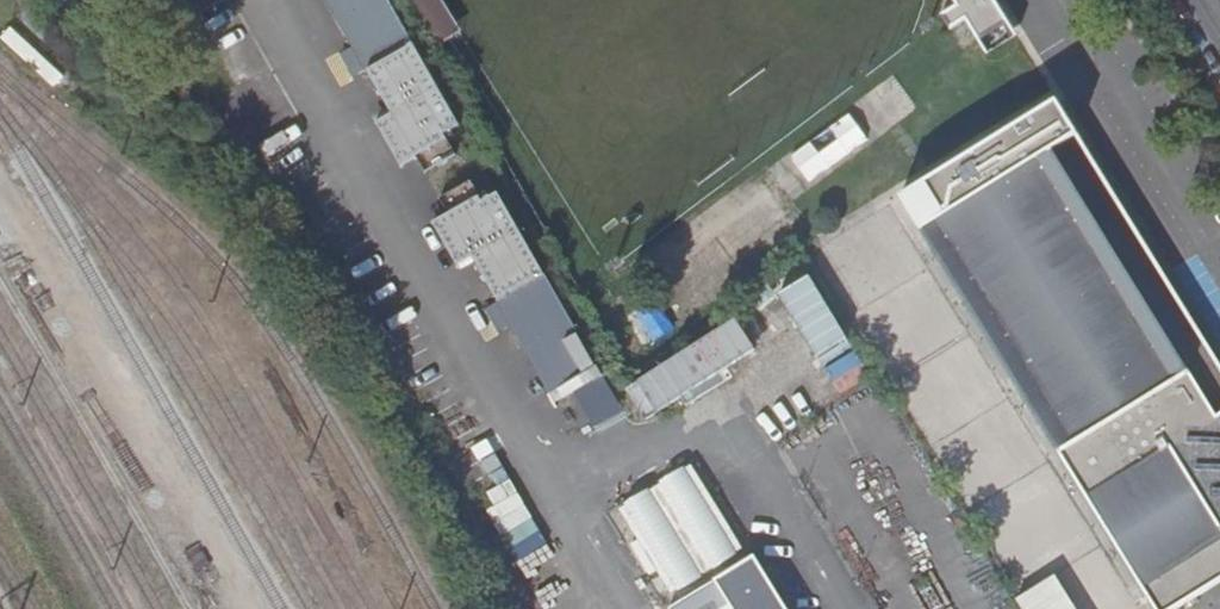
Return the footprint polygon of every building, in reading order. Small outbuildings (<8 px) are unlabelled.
[(391,0),(327,0),(366,70),(370,67),(414,40),(391,0)] [(437,46),(463,29),(445,0),(409,0),(437,46)] [(948,31),(988,7),(983,0),(961,0),(938,14),(948,31)] [(460,122),(414,40),(370,67),(394,111),(377,120),(402,164),(449,137),(445,130),(460,122)] [(1149,608),(1175,608),(1219,582),(1219,371),(1054,100),(895,198),(1054,457),(1064,451),(1147,585),(1138,590),(1149,608)] [(498,300),(547,273),(501,190),(485,200),(482,195),(436,221),(459,264),(474,256),(498,300)] [(599,366),(547,273),(498,300),(550,393),(599,366)] [(782,292),(821,354),(851,336),(812,273),(782,292)] [(657,412),(758,348),(739,318),(638,383),(657,412)] [(657,491),(646,498),(644,496),(620,510),(622,513),(619,514),(669,597),(676,593),(678,595),(701,581),(699,579),(711,571),(713,574),(735,560),(733,558),(737,555),(686,473),(680,477),(678,474),(655,488),(657,491)] [(754,560),(675,608),(784,608),(754,560)] [(1055,574),(1017,597),(1024,608),(1076,608),(1055,574)]
